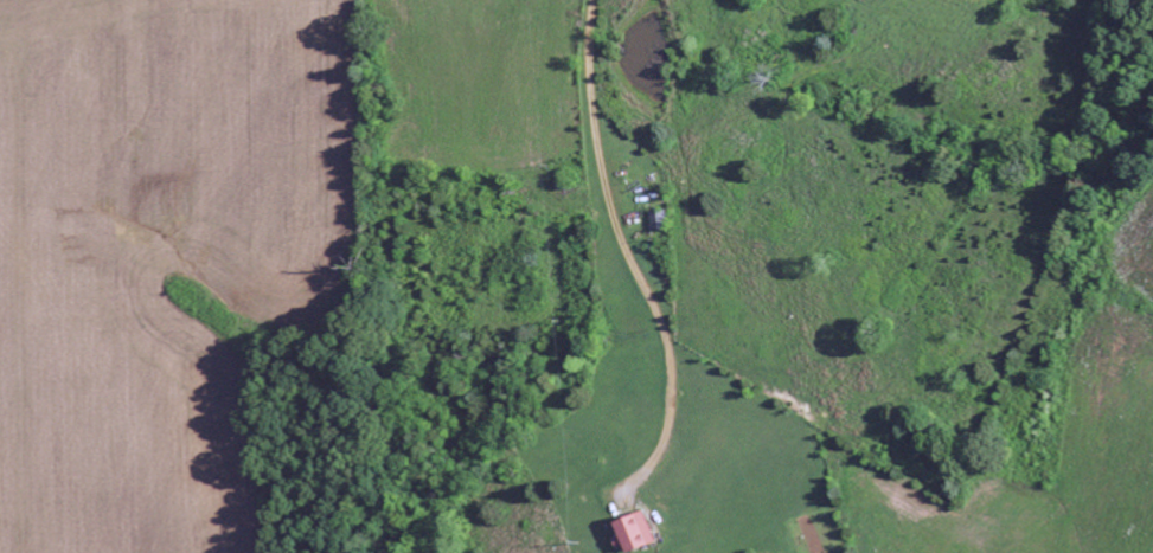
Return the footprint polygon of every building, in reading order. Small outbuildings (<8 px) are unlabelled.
[(654,212),(655,231),(673,231),(673,211),(654,212)] [(639,552),(640,552),(662,542),(647,512),(624,523),(639,552)]
